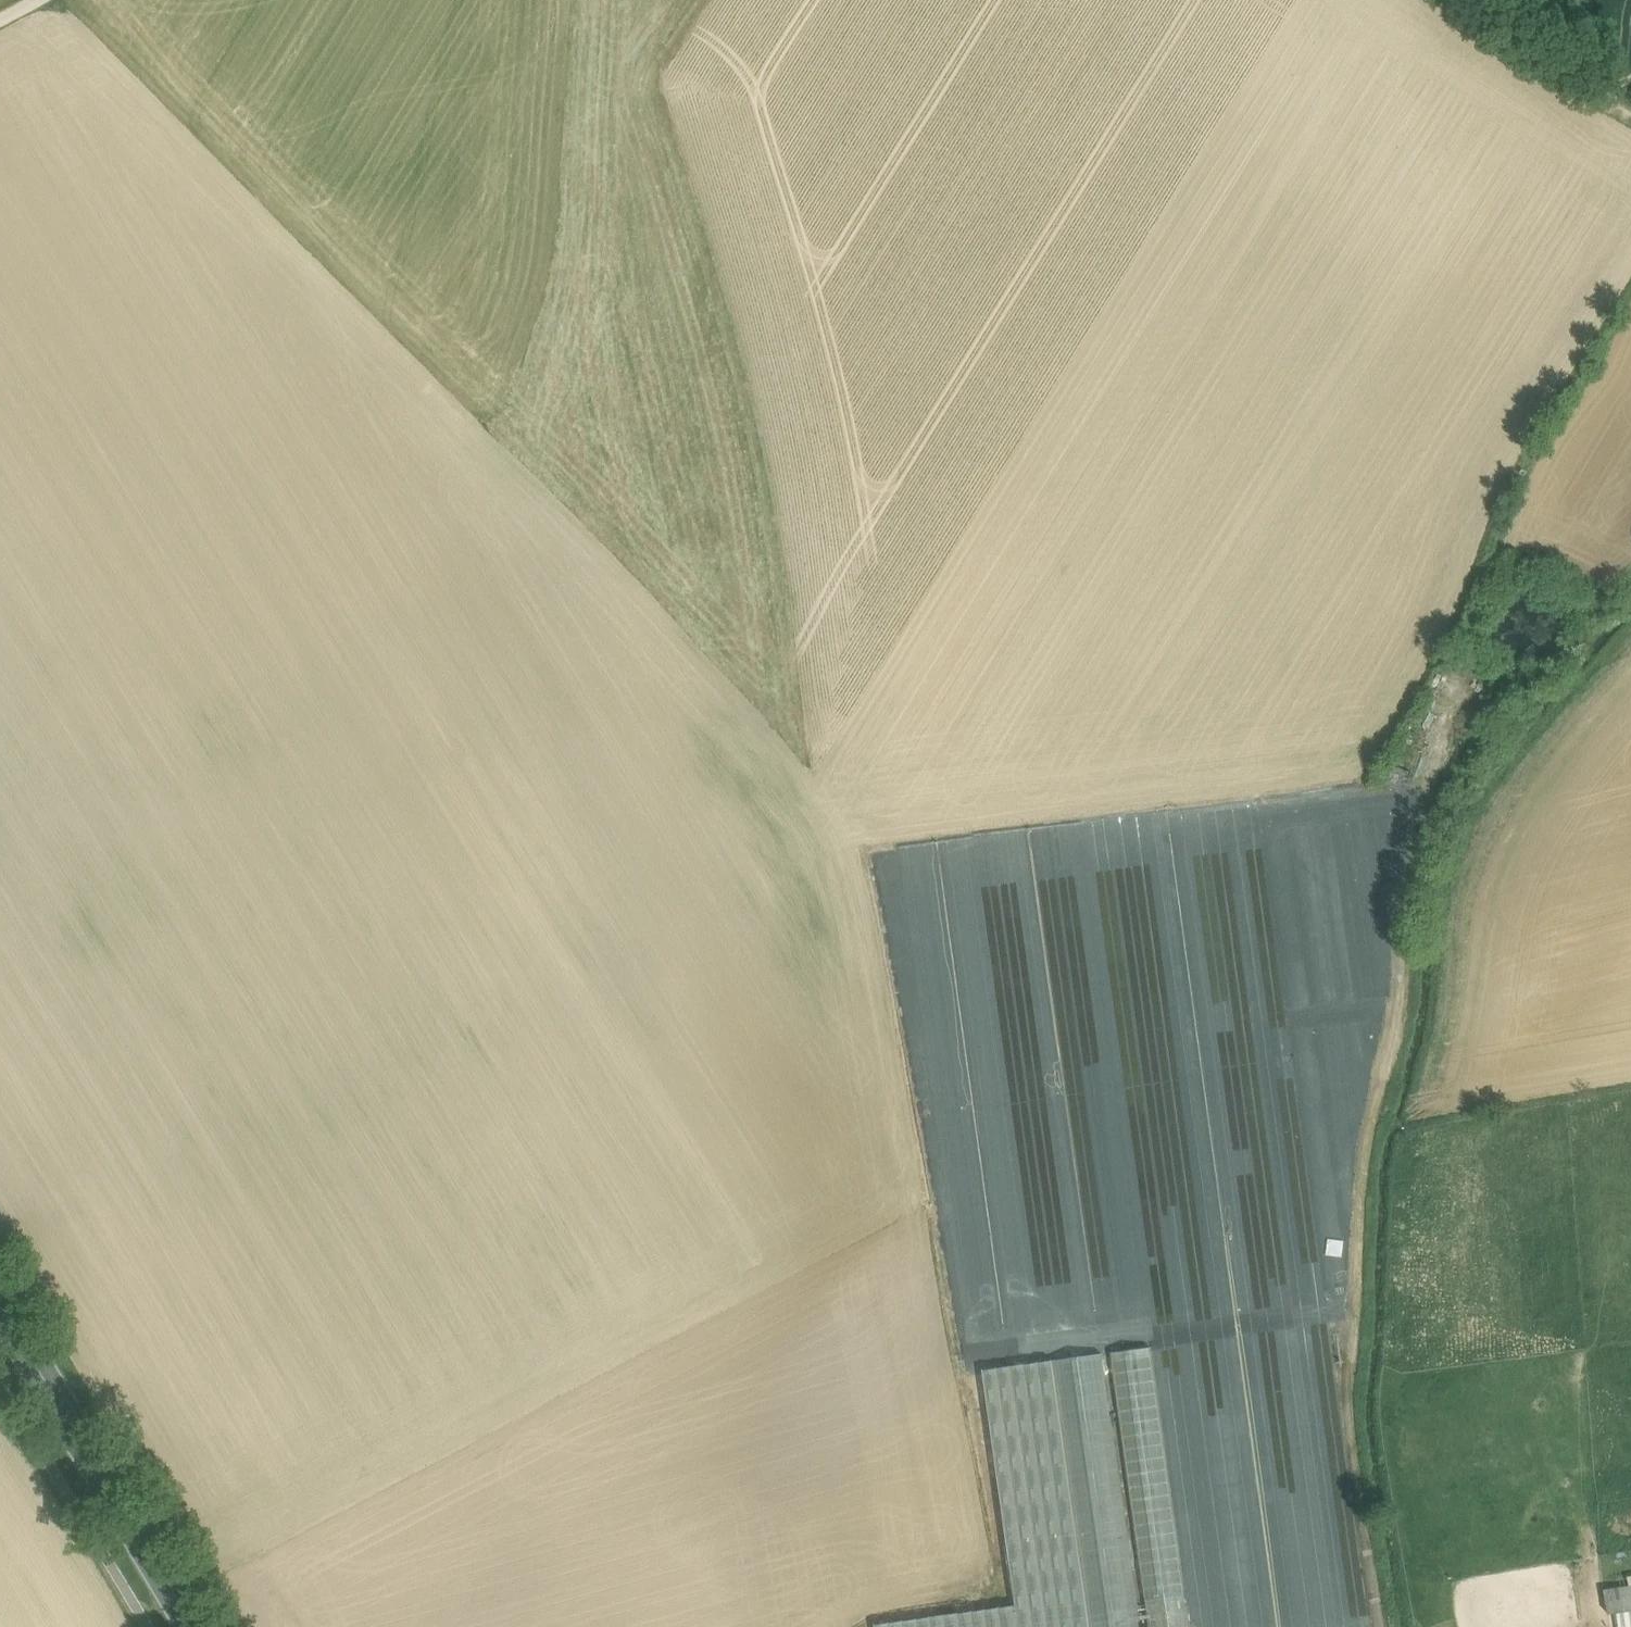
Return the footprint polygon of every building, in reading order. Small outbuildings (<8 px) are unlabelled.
[(1150,1347),(1109,1353),(1148,1626),(1189,1626),(1150,1347)] [(874,1625),(874,1626),(1140,1626),(1101,1353),(981,1370),(1014,1605),(874,1625)] [(1603,1590),(1608,1613),(1630,1610),(1630,1586),(1603,1590)]
